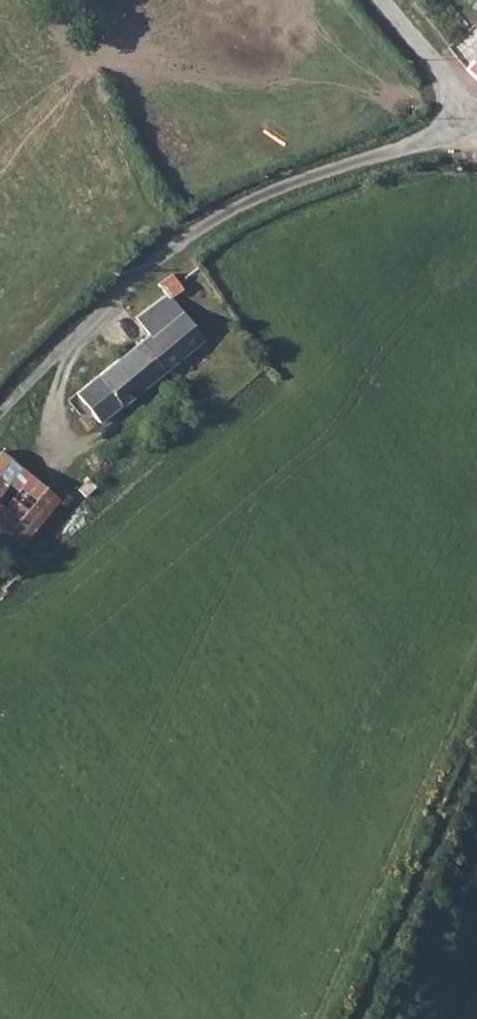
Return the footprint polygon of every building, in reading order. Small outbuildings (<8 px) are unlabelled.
[(463,40),(476,28),(452,0),(428,0),(463,40)] [(468,67),(476,78),(476,60),(468,67)] [(145,339),(77,395),(80,402),(71,410),(80,422),(90,415),(98,426),(201,341),(169,298),(202,271),(192,257),(175,269),(154,286),(162,295),(132,319),(145,339)] [(23,469),(3,450),(0,453),(0,497),(23,469)] [(0,497),(0,556),(9,565),(59,501),(23,469),(0,497)]
